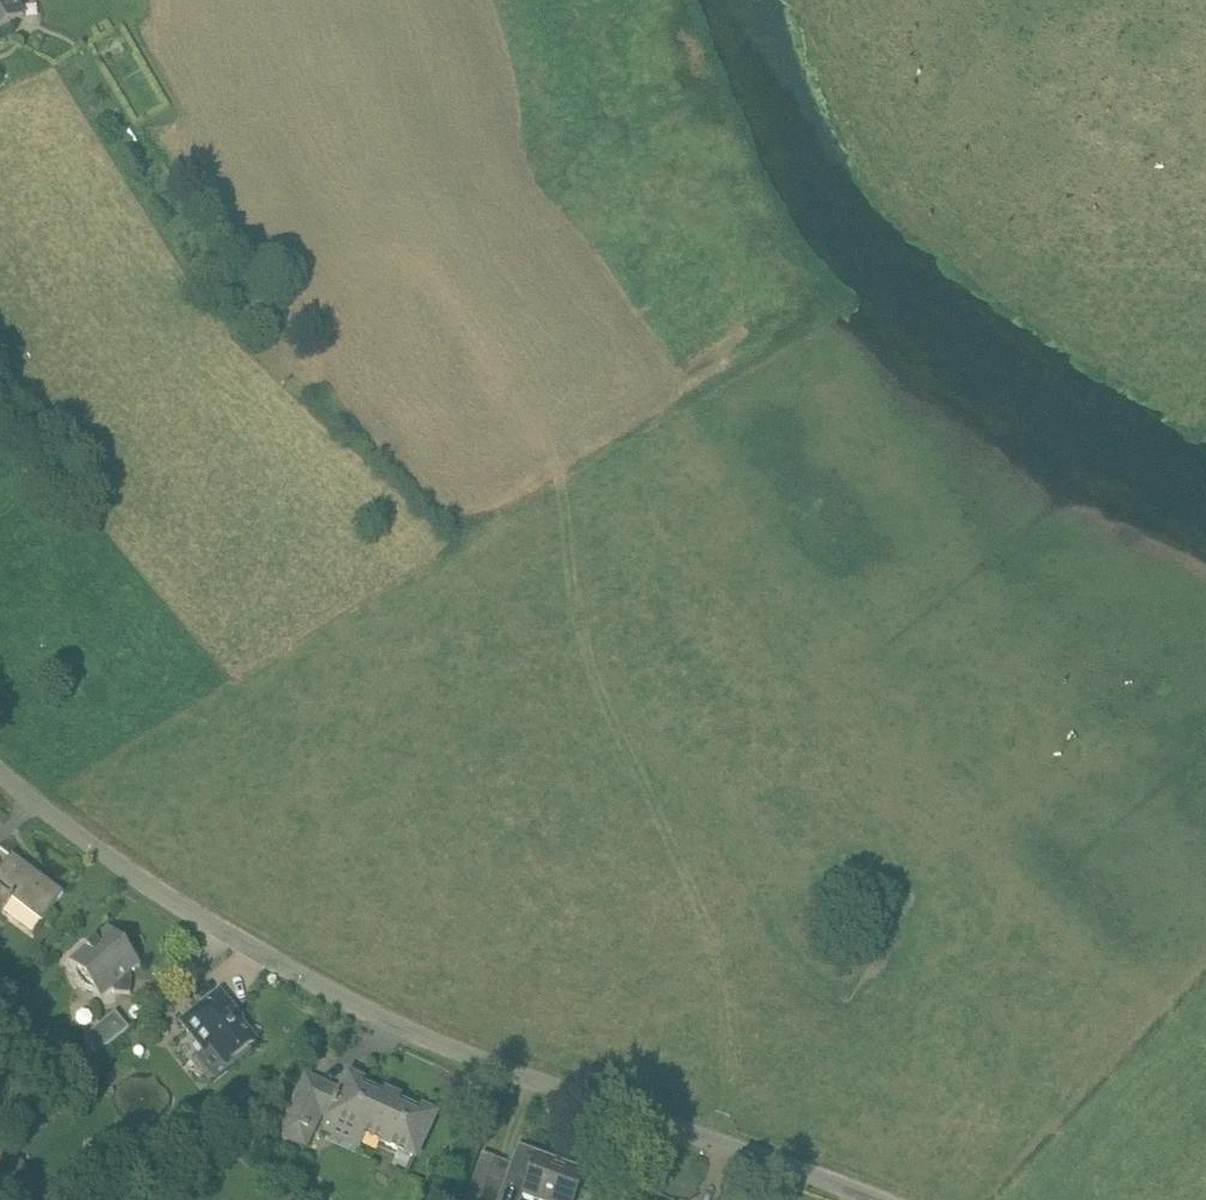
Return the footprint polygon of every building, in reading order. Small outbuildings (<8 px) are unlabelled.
[(24,16),(16,0),(0,0),(0,29),(24,16)] [(64,893),(12,854),(0,871),(0,916),(13,899),(42,921),(64,893)] [(109,928),(70,962),(76,969),(78,978),(82,984),(88,988),(95,991),(102,998),(110,992),(131,993),(132,983),(129,983),(130,978),(127,975),(140,964),(109,928)] [(233,1008),(220,992),(179,1021),(203,1051),(210,1046),(225,1065),(256,1042),(239,1020),(237,1021),(229,1012),(233,1008)] [(85,1038),(97,1054),(128,1029),(114,1013),(85,1038)] [(368,1132),(417,1154),(434,1116),(383,1092),(380,1099),(369,1093),(370,1091),(348,1081),(344,1090),(305,1072),(276,1134),(308,1148),(322,1118),(330,1121),(325,1134),(360,1150),(368,1132)] [(499,1199),(520,1199),(521,1195),(534,1199),(574,1199),(585,1170),(567,1163),(563,1172),(546,1166),(549,1157),(519,1145),(504,1186),(499,1199)] [(465,1199),(499,1199),(504,1186),(473,1175),(465,1199)]
